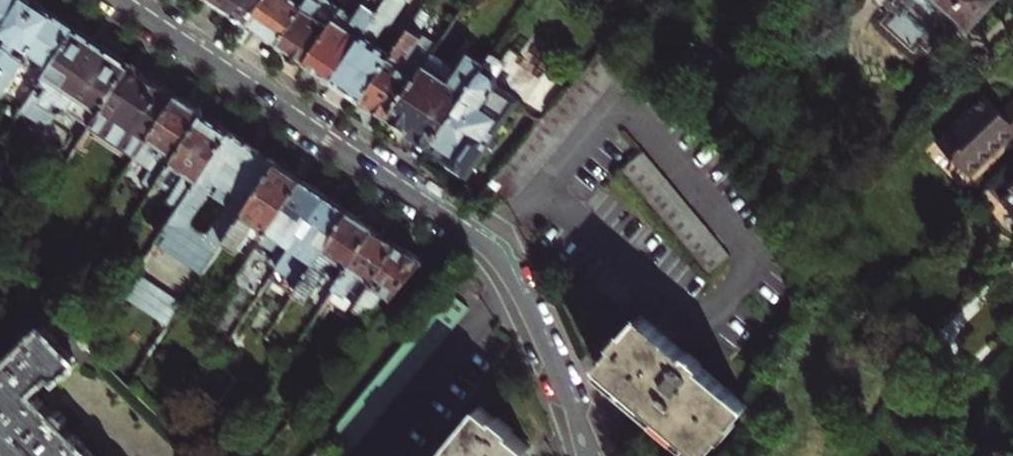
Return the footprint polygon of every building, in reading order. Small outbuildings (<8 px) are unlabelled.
[(40,4),(34,0),(0,0),(0,64),(40,4)] [(224,12),(246,26),(264,0),(206,0),(224,12)] [(246,26),(260,36),(277,47),(309,0),(264,0),(246,26)] [(277,47),(290,56),(304,66),(340,12),(347,2),(344,0),(309,0),(277,47)] [(304,66),(317,74),(331,83),(385,3),(381,0),(371,0),(356,22),(340,12),(304,66)] [(331,83),(345,93),(360,103),(403,39),(385,27),(392,24),(405,4),(405,0),(387,0),(385,3),(331,83)] [(970,27),(994,0),(940,0),(970,27)] [(53,66),(78,29),(61,18),(40,4),(0,64),(0,97),(4,96),(12,84),(18,88),(32,66),(36,68),(39,66),(44,60),(53,66)] [(87,132),(132,65),(104,46),(78,29),(53,66),(25,109),(44,122),(52,121),(73,135),(64,149),(72,154),(87,132)] [(403,39),(360,103),(372,111),(388,122),(429,61),(436,50),(408,32),(403,39)] [(513,105),(540,123),(566,92),(510,52),(502,64),(492,57),(485,67),(429,150),(438,155),(444,159),(444,162),(445,163),(447,169),(460,178),(465,177),(467,177),(481,156),(485,159),(494,146),(488,142),(513,105)] [(401,131),(429,150),(485,67),(469,56),(454,78),(429,61),(388,122),(401,131)] [(133,164),(178,96),(164,87),(167,83),(158,76),(149,70),(146,75),(132,65),(87,132),(93,137),(99,128),(133,150),(127,160),(133,164)] [(936,140),(970,175),(1012,135),(1012,100),(1000,112),(984,95),(936,140)] [(155,189),(205,114),(192,106),(178,96),(133,164),(123,179),(145,194),(140,200),(146,203),(155,189)] [(182,207),(232,133),(218,123),(205,114),(155,189),(182,207)] [(93,137),(127,160),(133,150),(99,128),(93,137)] [(254,147),(232,133),(182,207),(160,240),(205,272),(225,241),(278,163),(254,147)] [(623,169),(709,272),(729,254),(644,151),(623,169)] [(250,258),(261,241),(303,180),(289,171),(278,163),(225,241),(250,258)] [(990,186),(1012,211),(1012,165),(990,186)] [(279,266),(327,196),(313,187),(303,180),(261,241),(274,250),(268,259),(279,266)] [(297,292),(351,212),(338,203),(327,196),(279,266),(272,278),(296,294),(297,292)] [(327,273),(340,282),(375,228),(363,220),(351,212),(297,292),(309,300),(327,273)] [(336,287),(359,303),(399,244),(387,236),(375,228),(340,282),(336,287)] [(359,303),(357,307),(362,310),(366,303),(375,307),(384,294),(392,299),(424,261),(411,252),(399,244),(359,303)] [(137,274),(123,295),(168,326),(183,306),(137,274)] [(357,307),(359,303),(336,287),(315,318),(320,321),(330,308),(348,320),(357,307)] [(344,455),(345,455),(468,309),(447,291),(324,440),(344,455)] [(691,442),(706,454),(748,405),(642,314),(599,363),(603,366),(691,442)] [(43,403),(41,401),(44,397),(30,383),(48,366),(54,373),(73,355),(80,354),(89,345),(76,333),(64,344),(43,322),(0,364),(0,443),(43,403)] [(283,348),(276,358),(284,364),(291,354),(283,348)] [(691,442),(603,366),(600,370),(615,383),(611,387),(621,395),(630,403),(634,399),(688,445),(691,442)] [(0,443),(0,448),(1,449),(0,450),(0,453),(3,455),(85,455),(93,448),(76,430),(72,433),(43,403),(0,443)] [(530,447),(480,405),(438,455),(523,455),(530,447)]
